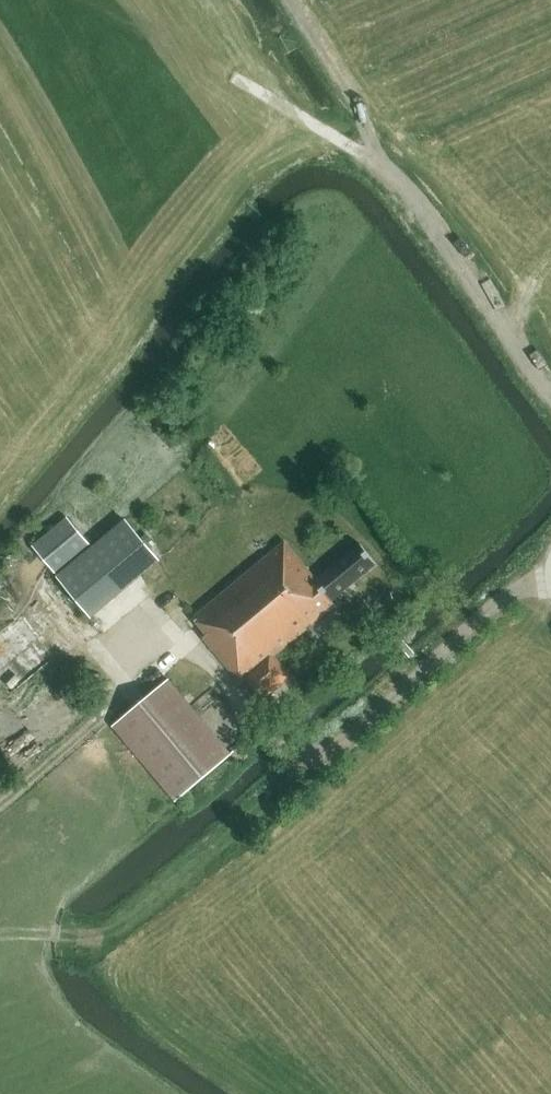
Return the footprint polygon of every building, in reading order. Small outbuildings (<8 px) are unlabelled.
[(58,576),(93,547),(67,516),(32,546),(58,576)] [(159,560),(125,520),(93,547),(58,576),(91,616),(159,560)] [(331,600),(376,563),(360,543),(315,580),(285,543),(194,617),(208,633),(204,636),(242,682),(244,679),(261,700),(290,675),(274,656),(325,614),(322,611),(333,602),(331,600)] [(232,754),(168,678),(112,725),(176,801),(231,754),(232,754)] [(252,754),(251,754),(242,743),(231,752),(232,754),(231,754),(239,764),(240,764),(252,754)]
